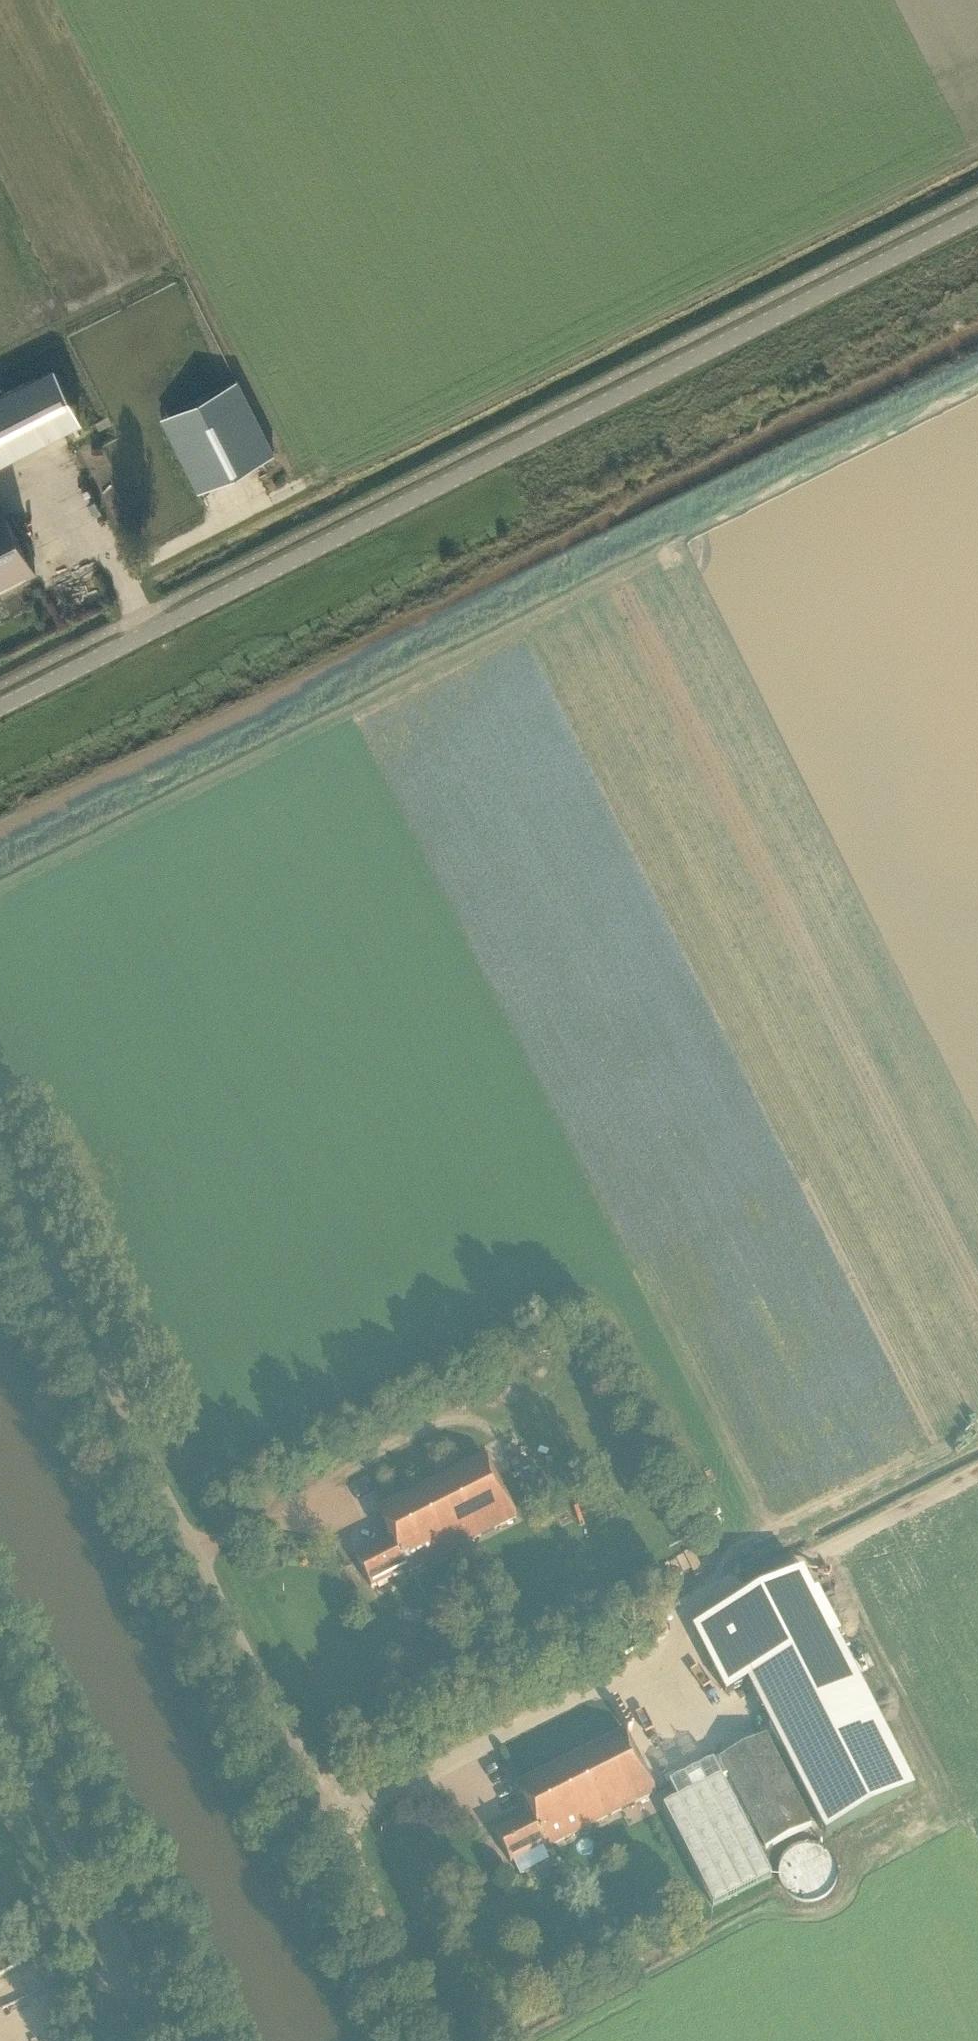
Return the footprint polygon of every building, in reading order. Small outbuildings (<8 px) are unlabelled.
[(79,422),(51,367),(0,393),(0,462),(79,422)] [(234,379),(159,417),(195,490),(272,451),(234,379)] [(254,411),(264,408),(260,391),(250,393),(254,411)] [(32,572),(0,508),(0,588),(32,572)] [(404,1574),(517,1516),(485,1454),(378,1509),(394,1540),(357,1558),(371,1587),(403,1570),(404,1574)] [(532,1456),(521,1464),(528,1474),(540,1466),(532,1456)] [(344,1491),(360,1491),(361,1477),(344,1476),(344,1491)] [(805,1574),(694,1628),(725,1691),(746,1681),(836,1637),(805,1574)] [(912,1786),(836,1637),(746,1681),(820,1832),(912,1786)] [(543,1848),(658,1791),(627,1729),(518,1783),(533,1814),(497,1832),(511,1861),(542,1845),(543,1848)] [(812,1824),(812,1823),(767,1735),(719,1759),(720,1759),(728,1776),(765,1848),(812,1824)] [(720,1759),(670,1785),(678,1801),(664,1808),(713,1906),(771,1877),(722,1779),(728,1776),(720,1759)]
